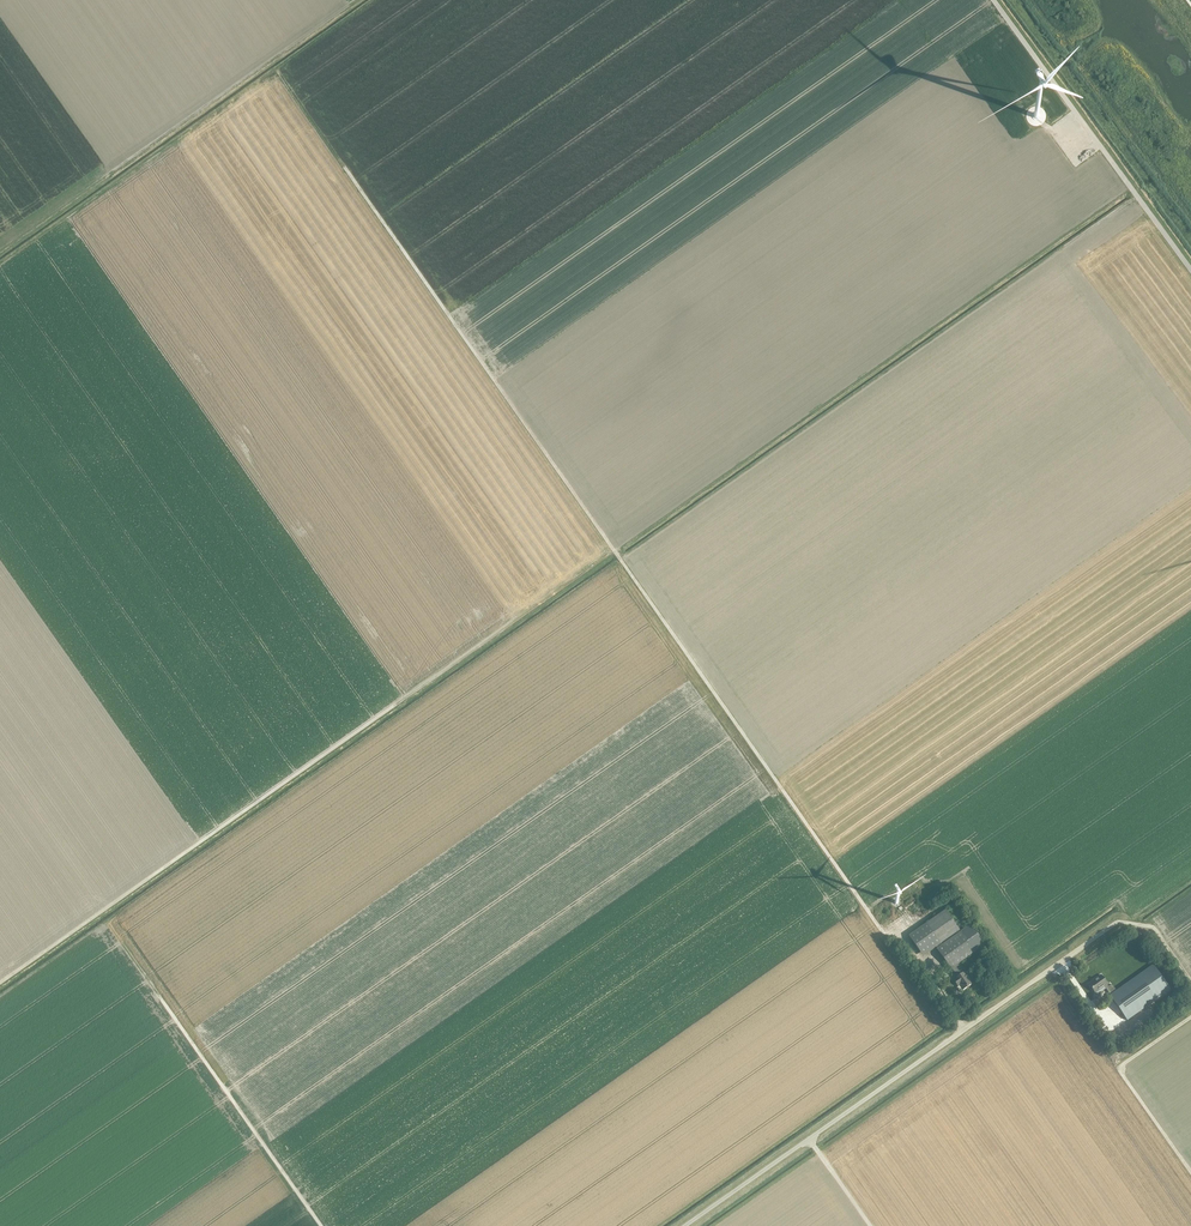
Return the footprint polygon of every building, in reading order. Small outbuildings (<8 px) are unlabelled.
[(941,944),(959,931),(944,910),(926,923),(913,932),(912,940),(920,952),(928,953),(941,944)] [(975,952),(984,946),(970,925),(937,948),(952,969),(952,968),(959,963),(975,952)] [(959,963),(952,968),(956,974),(956,975),(957,975),(957,974),(958,977),(954,980),(958,986),(960,985),(963,990),(972,983),(969,979),(969,978),(965,972),(959,963)] [(1117,991),(1111,996),(1110,996),(1127,1020),(1170,990),(1153,966),(1117,991)] [(1097,978),(1089,984),(1095,993),(1105,986),(1106,988),(1106,989),(1111,996),(1117,991),(1112,984),(1109,987),(1107,984),(1101,975),(1097,978)]
